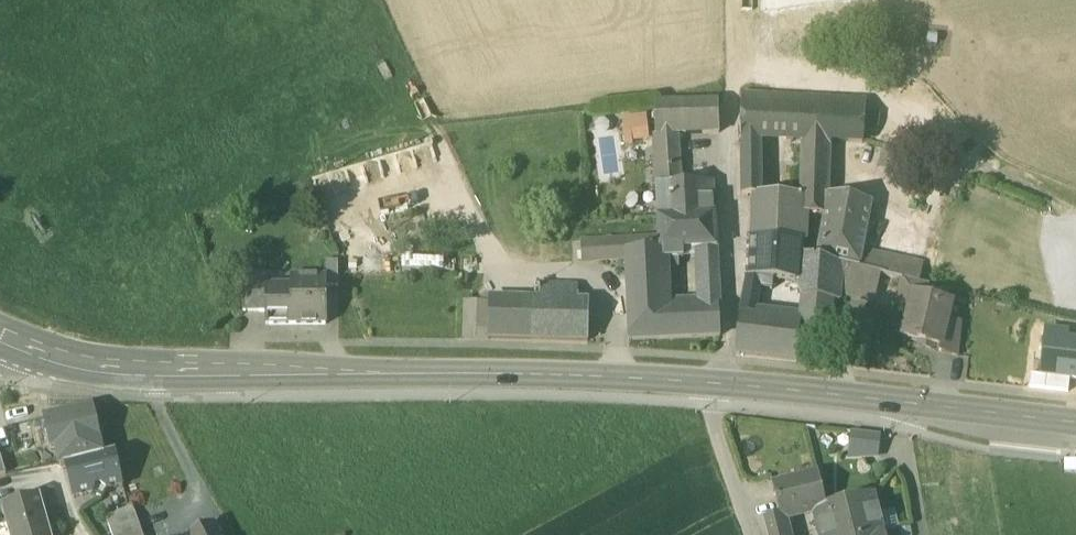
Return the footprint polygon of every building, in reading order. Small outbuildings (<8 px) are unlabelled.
[(741,94),(742,137),(760,138),(803,140),(803,138),(830,140),(864,141),(866,101),(741,94)] [(676,134),(720,134),(719,101),(656,102),(656,134),(676,134)] [(647,115),(621,119),(625,144),(650,141),(647,115)] [(676,134),(656,134),(654,135),(654,155),(677,153),(676,134)] [(761,176),(760,138),(742,137),(742,177),(761,176)] [(829,164),(830,140),(803,138),(803,140),(802,162),(829,164)] [(879,161),(917,174),(922,162),(883,149),(879,161)] [(654,155),(656,185),(679,183),(677,153),(654,155)] [(829,164),(802,162),(802,171),(828,172),(829,164)] [(802,193),(827,193),(828,172),(802,171),(802,193)] [(761,176),(742,177),(743,195),(752,195),(761,195),(761,176)] [(656,185),(658,218),(715,214),(712,181),(679,183),(656,185)] [(752,195),(751,239),(802,243),(804,243),(808,214),(824,216),(826,216),(827,196),(827,193),(802,193),(802,196),(761,195),(752,195)] [(904,280),(919,283),(923,266),(875,255),(862,258),(871,203),(827,196),(826,216),(824,216),(817,260),(842,266),(872,273),(872,272),(881,274),(903,280),(904,280)] [(651,250),(665,250),(683,249),(701,249),(717,248),(716,214),(715,214),(658,218),(659,237),(651,238),(651,250)] [(665,250),(651,250),(651,238),(580,240),(581,262),(626,260),(627,295),(667,293),(666,259),(665,250)] [(800,256),(802,243),(751,239),(748,276),(770,278),(796,281),(798,282),(800,256)] [(717,248),(701,249),(702,274),(718,273),(717,248)] [(683,259),(683,249),(665,250),(666,259),(683,259)] [(831,300),(838,302),(839,295),(842,266),(817,260),(808,257),(800,256),(798,282),(796,281),(803,296),(831,300)] [(326,287),(338,287),(338,263),(324,263),(323,277),(326,277),(326,287)] [(839,295),(874,303),(881,274),(872,272),(872,273),(842,266),(839,295)] [(702,274),(703,305),(719,304),(718,273),(702,274)] [(242,312),(266,312),(266,288),(267,288),(267,275),(242,274),(242,312)] [(746,275),(742,305),(757,307),(760,285),(769,286),(770,278),(748,276),(746,275)] [(265,325),(325,326),(326,287),(326,277),(323,277),(291,277),(291,289),(267,288),(266,288),(266,312),(265,325)] [(940,348),(942,348),(948,321),(952,305),(926,299),(929,286),(919,283),(904,280),(903,280),(897,305),(910,308),(903,339),(940,348)] [(540,282),(539,300),(575,302),(576,283),(540,282)] [(667,306),(667,293),(627,295),(628,308),(667,306)] [(800,312),(829,318),(831,300),(803,296),(800,312)] [(489,298),(489,301),(488,339),(587,343),(589,302),(575,302),(539,300),(489,298)] [(463,338),(488,339),(489,301),(464,300),(463,338)] [(720,336),(719,304),(703,305),(667,306),(628,308),(629,339),(720,336)] [(755,315),(757,307),(742,305),(740,314),(755,315)] [(801,318),(799,333),(826,337),(828,337),(829,318),(800,312),(799,317),(801,318)] [(736,354),(796,362),(799,333),(801,318),(799,317),(755,315),(740,314),(739,322),(736,354)] [(939,352),(959,357),(963,325),(948,321),(942,348),(940,348),(939,352)] [(1067,333),(1047,330),(1046,340),(1066,342),(1067,333)] [(824,365),(826,337),(799,333),(796,362),(824,365)] [(1046,340),(1042,376),(1070,379),(1075,380),(1075,343),(1066,342),(1046,340)] [(1031,375),(1029,388),(1068,392),(1070,379),(1042,376),(1031,375)] [(66,467),(103,458),(93,408),(44,419),(50,446),(55,445),(60,469),(66,467)] [(50,446),(44,419),(30,422),(36,450),(50,446)] [(853,433),(850,458),(877,456),(879,436),(853,433)] [(93,495),(101,499),(106,491),(123,487),(116,455),(103,458),(66,467),(74,499),(93,495)] [(782,520),(817,511),(827,509),(826,506),(818,474),(772,485),(780,516),(781,520),(782,520)] [(826,506),(827,509),(817,511),(823,534),(871,534),(884,532),(880,515),(874,494),(826,506)] [(12,534),(53,534),(40,497),(3,509),(12,534)] [(133,509),(128,511),(107,519),(112,534),(142,534),(133,509)] [(895,510),(880,515),(884,532),(899,528),(895,510)] [(769,534),(786,534),(782,520),(781,520),(780,516),(765,519),(769,534)] [(213,525),(194,534),(218,534),(213,525)]
